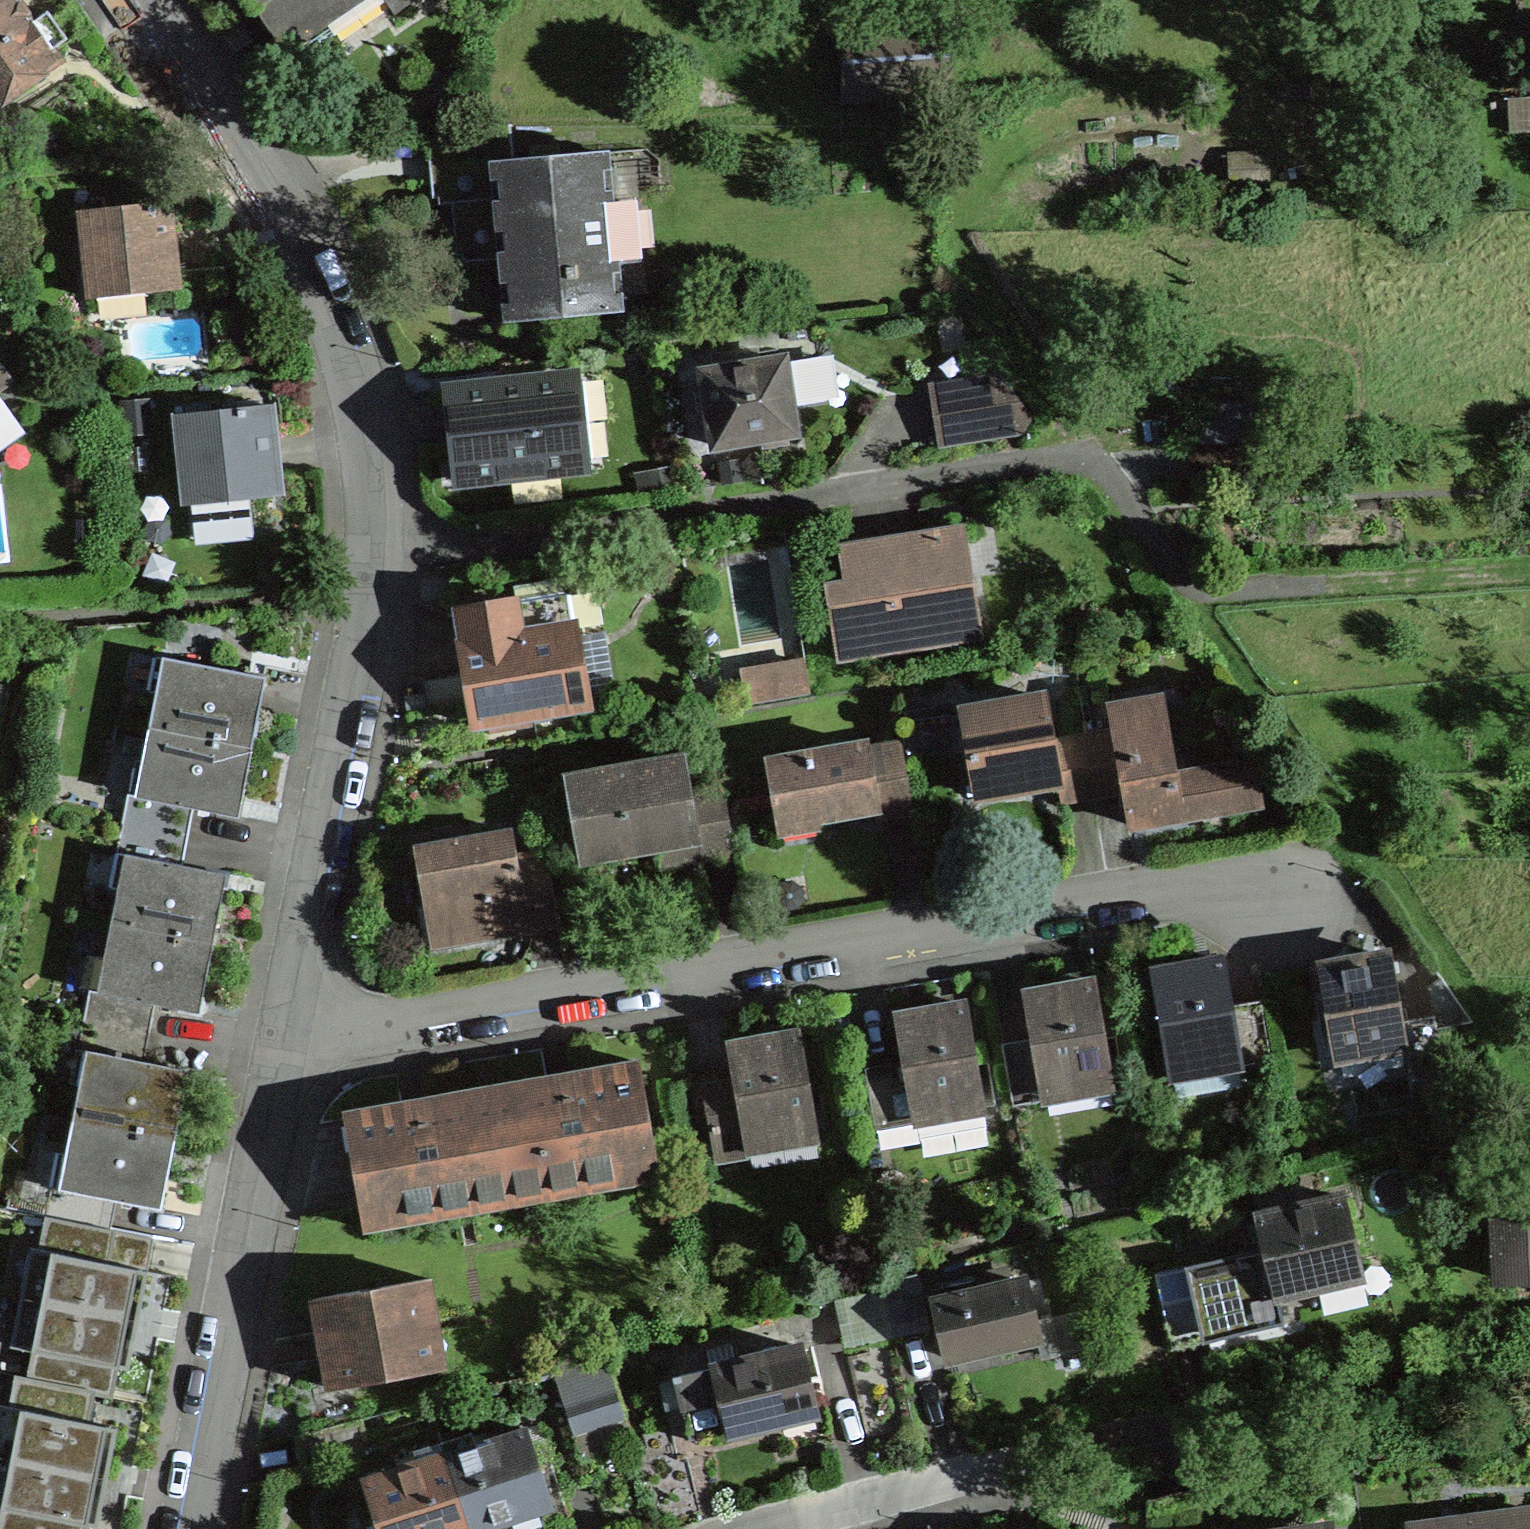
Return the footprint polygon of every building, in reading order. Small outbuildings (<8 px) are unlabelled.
[(14,0),(0,0),(0,105),(59,63),(50,51),(66,39),(47,11),(31,23),(14,0)] [(359,0),(247,0),(254,11),(267,1),(295,43),(359,0)] [(394,14),(415,0),(385,0),(394,14)] [(948,87),(945,31),(892,36),(847,39),(844,95),(913,89),(948,87)] [(843,127),(912,128),(913,89),(844,95),(843,127)] [(538,159),(514,161),(511,125),(445,131),(448,166),(436,167),(439,205),(469,203),(469,204),(471,219),(463,220),(459,226),(463,263),(498,260),(504,323),(553,318),(553,314),(562,313),(567,317),(624,312),(609,152),(553,157),(549,163),(539,164),(538,159)] [(1234,158),(1230,158),(1232,183),(1267,182),(1265,157),(1234,158)] [(90,298),(174,289),(169,233),(165,202),(80,211),(90,298)] [(715,445),(795,433),(790,405),(825,399),(818,357),(783,363),(783,360),(703,372),(709,409),(715,445)] [(1021,432),(1029,418),(999,375),(930,386),(940,445),(1021,432)] [(452,393),(461,477),(507,472),(507,474),(522,476),(535,476),(548,474),(562,468),(561,466),(580,464),(580,461),(590,460),(586,422),(575,423),(571,380),(512,386),(452,393)] [(186,505),(276,495),(270,430),(267,405),(177,415),(186,505)] [(1196,417),(1193,418),(1192,447),(1234,444),(1234,416),(1196,417)] [(878,540),(839,547),(845,583),(825,586),(826,590),(828,590),(839,660),(879,654),(879,648),(980,631),(963,527),(878,540)] [(567,594),(458,612),(476,721),(499,717),(585,703),(567,594)] [(243,673),(163,658),(150,727),(250,747),(264,677),(243,673)] [(802,661),(778,665),(784,695),(807,691),(802,661)] [(1061,798),(1094,793),(1084,739),(1054,744),(1046,698),(961,712),(975,795),(1002,790),(1058,780),(1061,798)] [(1114,734),(1084,739),(1094,793),(1123,787),(1130,824),(1144,821),(1261,801),(1254,764),(1175,777),(1163,708),(1111,718),(1114,734)] [(218,812),(237,815),(250,747),(150,727),(136,796),(128,794),(123,824),(186,836),(193,807),(218,812)] [(867,745),(768,762),(779,824),(812,818),(875,808),(876,815),(911,809),(900,745),(868,751),(867,745)] [(683,759),(567,780),(581,858),(622,851),(694,838),(697,858),(732,852),(732,851),(721,787),(689,793),(683,759)] [(117,853),(125,854),(111,923),(212,943),(225,874),(205,870),(181,865),(186,836),(123,824),(117,853)] [(512,832),(413,849),(417,869),(430,946),(559,923),(548,861),(518,866),(512,832)] [(212,943),(111,923),(97,992),(90,990),(84,1020),(148,1032),(155,1003),(179,1008),(198,1012),(212,943)] [(1391,957),(1320,969),(1335,1056),(1372,1049),(1374,1060),(1405,1054),(1410,1083),(1443,1077),(1435,1025),(1468,1020),(1440,980),(1431,986),(1447,1009),(1433,1011),(1434,1017),(1403,1023),(1391,957)] [(1238,1066),(1270,1060),(1260,1001),(1230,1006),(1223,960),(1165,970),(1153,972),(1171,1078),(1173,1077),(1171,1067),(1236,1055),(1238,1066)] [(1046,1099),(1044,1089),(1109,1077),(1111,1088),(1112,1088),(1094,982),(1034,993),(1025,994),(1033,1041),(1003,1046),(1013,1105),(1046,1099)] [(917,1122),(919,1137),(985,1126),(983,1110),(984,1110),(966,1004),(909,1014),(896,1017),(904,1063),(865,1070),(875,1129),(917,1122)] [(148,1032),(84,1020),(79,1049),(86,1051),(73,1119),(173,1139),(187,1070),(167,1066),(142,1062),(148,1032)] [(675,1094),(687,1162),(750,1151),(752,1160),(816,1149),(815,1140),(817,1140),(799,1033),(740,1043),(728,1045),(735,1083),(675,1094)] [(659,1177),(639,1062),(564,1075),(491,1087),(511,1203),(659,1177)] [(343,1113),(364,1229),(511,1203),(491,1087),(420,1100),(343,1113)] [(51,1187),(45,1216),(109,1229),(116,1199),(140,1204),(160,1208),(173,1139),(73,1119),(59,1188),(51,1187)] [(1309,1171),(1250,1186),(1250,1187),(1257,1217),(1256,1217),(1263,1248),(1203,1262),(1221,1338),(1284,1324),(1277,1295),(1317,1285),(1314,1272),(1360,1262),(1345,1197),(1316,1203),(1309,1171)] [(1500,1279),(1529,1278),(1529,1189),(1496,1190),(1500,1279)] [(146,1274),(31,1251),(6,1373),(112,1395),(118,1366),(127,1368),(146,1274)] [(881,1283),(893,1335),(928,1327),(915,1274),(881,1283)] [(429,1278),(312,1299),(321,1349),(327,1388),(432,1369),(426,1337),(438,1335),(429,1278)] [(1025,1281),(934,1302),(947,1357),(971,1352),(1038,1336),(1025,1281)] [(731,1346),(707,1352),(711,1370),(675,1378),(681,1407),(689,1440),(729,1431),(782,1418),(779,1406),(812,1399),(800,1349),(735,1364),(731,1346)] [(604,1354),(554,1367),(575,1433),(624,1417),(604,1354)] [(115,1431),(1,1407),(0,1410),(0,1510),(1,1510),(0,1517),(0,1528),(86,1528),(86,1527),(95,1528),(115,1431)] [(446,1455),(470,1528),(478,1528),(492,1524),(551,1506),(526,1429),(446,1455)] [(446,1455),(365,1479),(365,1477),(348,1482),(359,1517),(373,1512),(379,1528),(470,1528),(446,1455)] [(1462,1520),(1463,1528),(1529,1528),(1529,1511),(1462,1520)]
